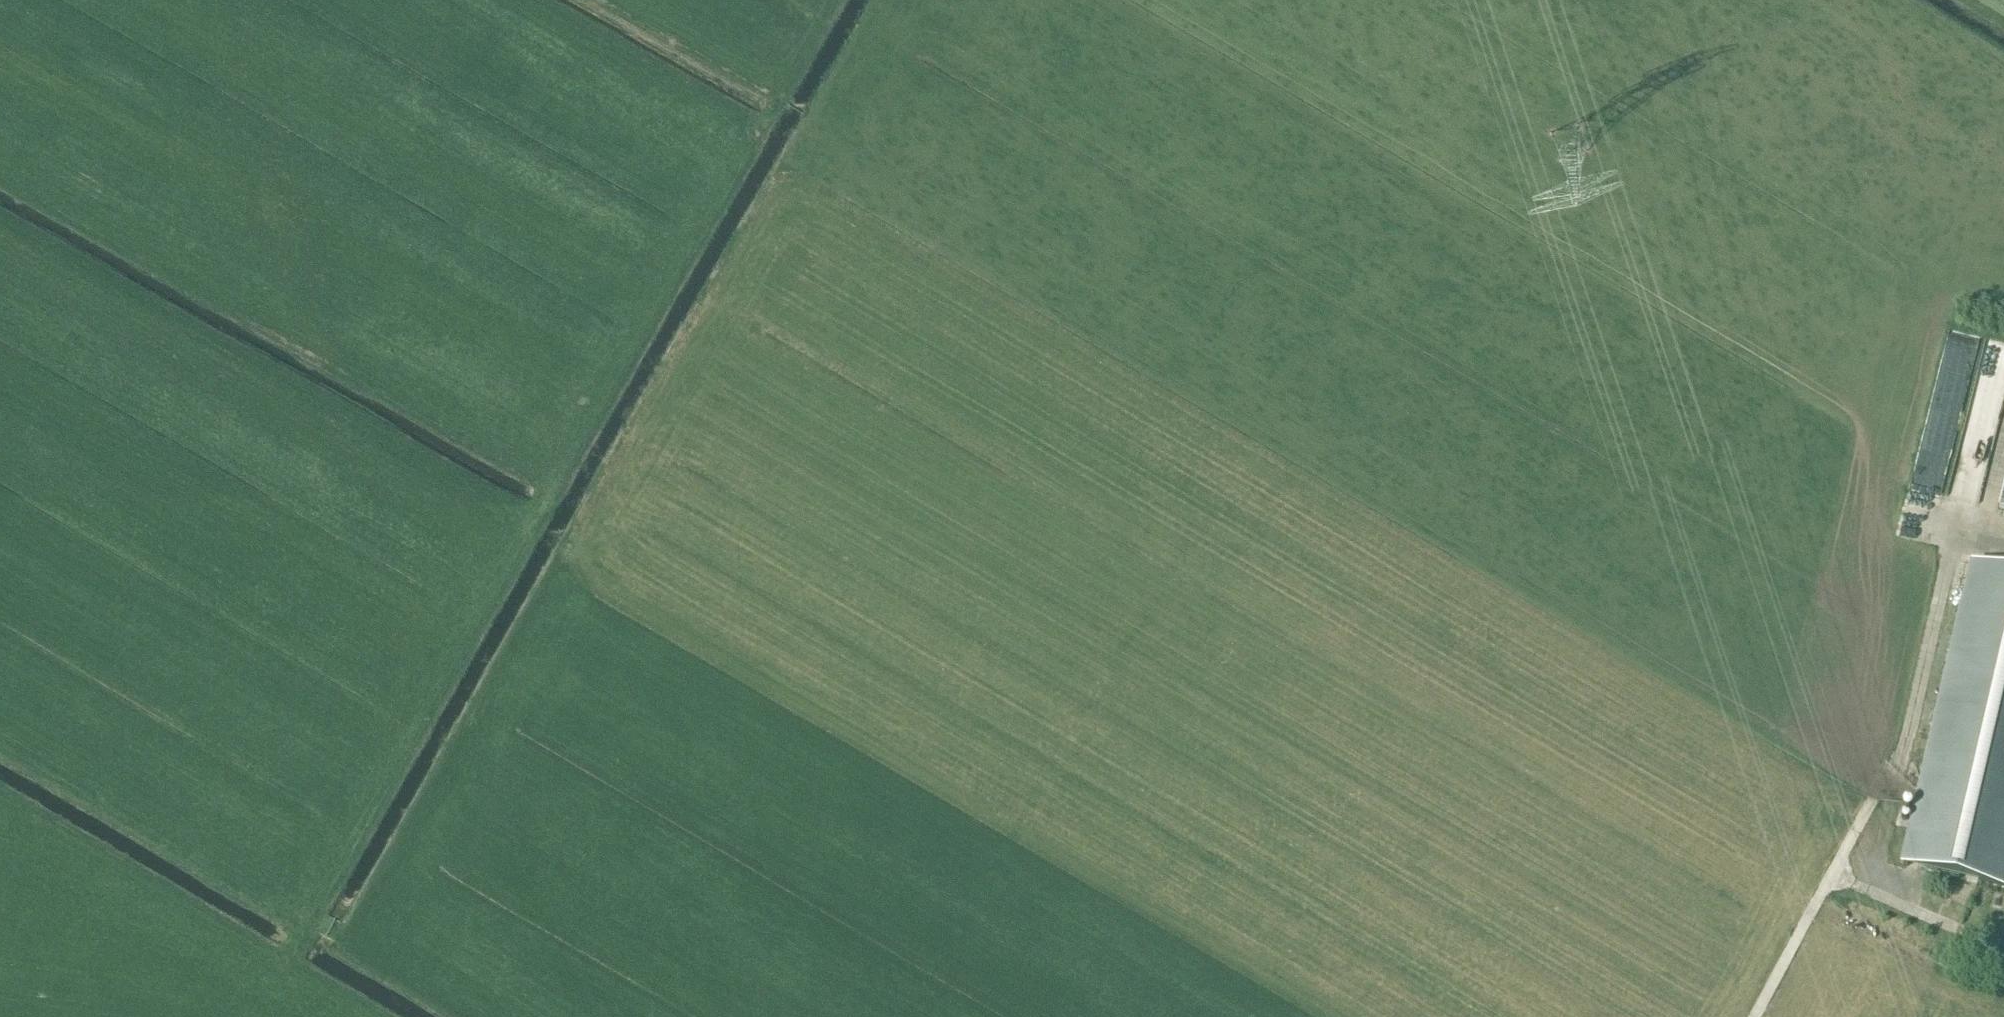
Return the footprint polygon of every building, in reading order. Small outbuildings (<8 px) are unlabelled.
[(1954,452),(1991,461),(2003,405),(2003,342),(1985,337),(1979,361),(1976,360),(1954,452)] [(1976,563),(1907,868),(2003,890),(2003,570),(1976,563)]
